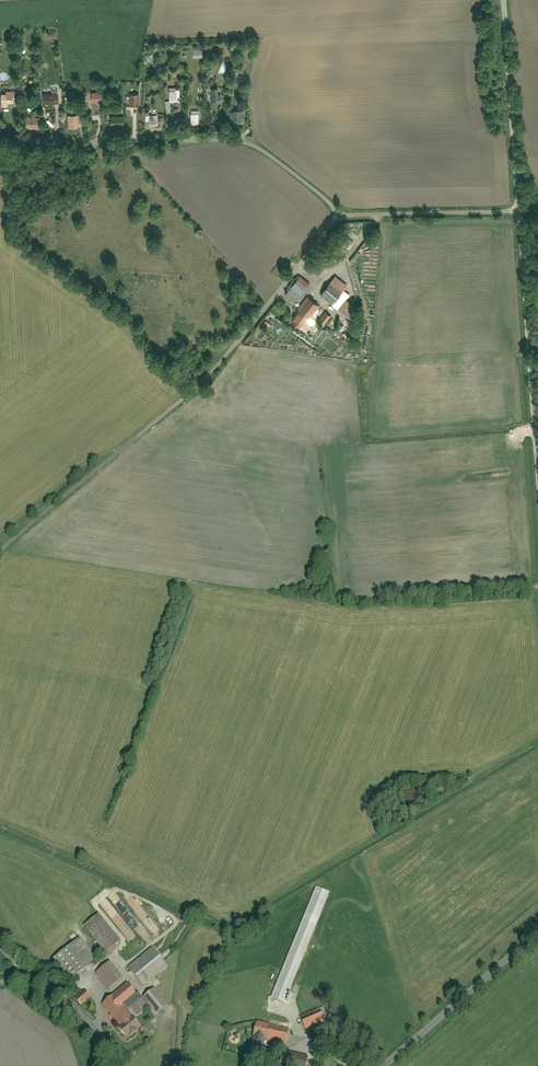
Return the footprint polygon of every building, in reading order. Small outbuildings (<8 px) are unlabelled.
[(170,89),(171,103),(181,103),(181,88),(170,89)] [(210,88),(210,101),(220,101),(219,88),(210,88)] [(1,96),(2,108),(14,107),(13,102),(16,101),(16,91),(7,92),(8,96),(1,96)] [(44,94),(45,104),(57,103),(56,93),(44,94)] [(92,94),(93,104),(103,103),(103,94),(92,94)] [(140,105),(139,95),(130,95),(131,105),(140,105)] [(235,112),(235,124),(245,123),(244,111),(235,112)] [(191,112),(191,124),(200,124),(200,112),(191,112)] [(26,117),(27,128),(38,128),(37,116),(26,117)] [(70,117),(71,129),(80,129),(80,116),(70,117)] [(111,118),(112,129),(125,129),(124,117),(111,118)] [(343,234),(335,245),(347,253),(354,242),(343,234)] [(358,307),(348,300),(351,296),(344,291),(349,285),(337,276),(322,296),(350,317),(358,307)] [(300,277),(293,287),(303,294),(310,284),(300,277)] [(317,318),(312,315),(319,305),(308,297),(291,320),(307,332),(317,318)] [(326,312),(320,320),(326,324),(332,316),(326,312)] [(262,327),(266,331),(272,326),(268,321),(262,327)] [(317,887),(271,998),(285,1003),(331,893),(317,887)] [(99,916),(85,927),(105,951),(119,940),(99,916)] [(97,962),(79,939),(53,959),(71,982),(97,962)] [(153,949),(130,969),(144,986),(167,966),(153,949)] [(109,963),(98,973),(111,989),(123,980),(109,963)] [(146,1005),(127,983),(102,1006),(131,1036),(141,1027),(132,1018),(146,1005)] [(170,1005),(157,989),(144,999),(157,1015),(170,1005)] [(319,1009),(300,1017),(307,1031),(325,1023),(319,1009)] [(251,1051),(264,1054),(267,1040),(284,1043),(288,1026),(258,1019),(251,1051)] [(285,1049),(281,1063),(293,1065),(314,1065),(316,1057),(285,1049)]
